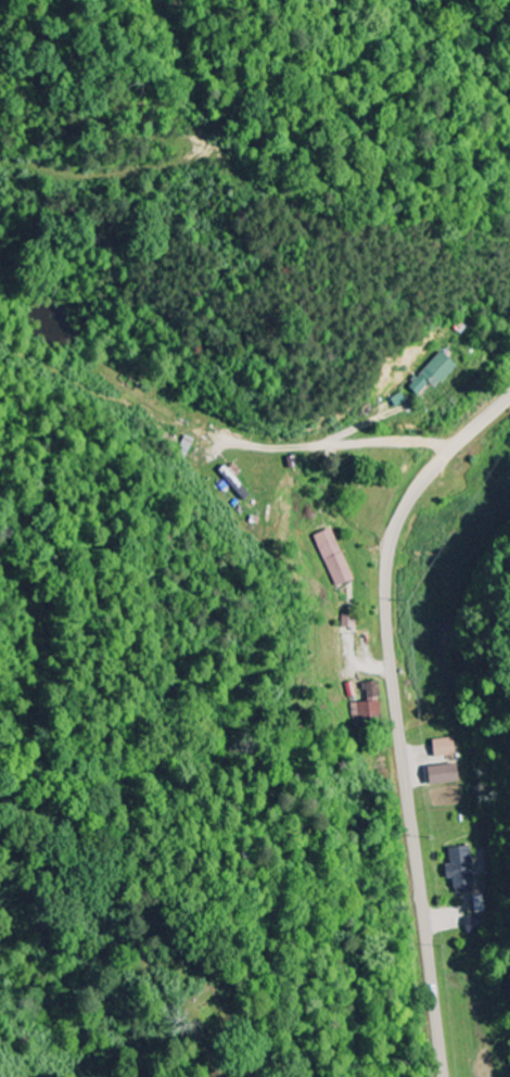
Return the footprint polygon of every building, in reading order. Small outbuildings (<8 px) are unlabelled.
[(433,384),(440,390),(461,367),(444,351),(411,388),(421,397),(433,384)] [(337,530),(317,537),(337,590),(356,583),(337,530)] [(358,684),(349,685),(350,698),(359,698),(358,684)] [(353,704),(353,719),(386,717),(384,684),(367,685),(368,703),(353,704)] [(460,757),(459,740),(437,742),(439,759),(460,757)] [(466,785),(465,766),(435,768),(436,787),(466,785)] [(453,848),(454,865),(450,865),(451,879),(456,879),(456,893),(478,892),(477,847),(453,848)] [(476,897),(477,913),(487,913),(486,897),(476,897)] [(466,919),(469,936),(487,933),(483,915),(466,919)]
